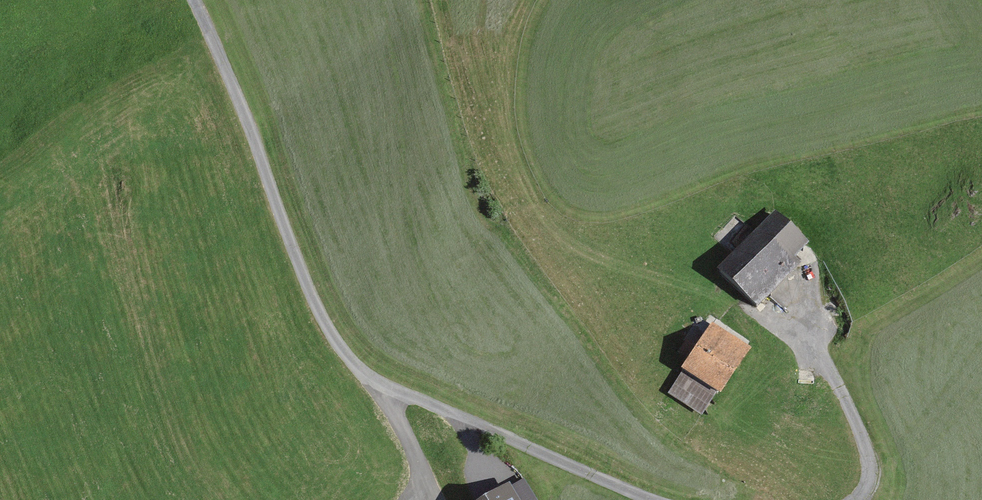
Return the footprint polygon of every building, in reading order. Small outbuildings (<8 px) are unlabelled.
[(753,307),(797,261),(790,255),(801,243),(771,215),(717,273),(753,307)] [(701,412),(714,392),(743,346),(708,324),(693,348),(683,341),(676,353),(686,359),(679,370),(681,371),(668,390),(701,412)] [(486,499),(519,499),(510,486),(486,499)]
